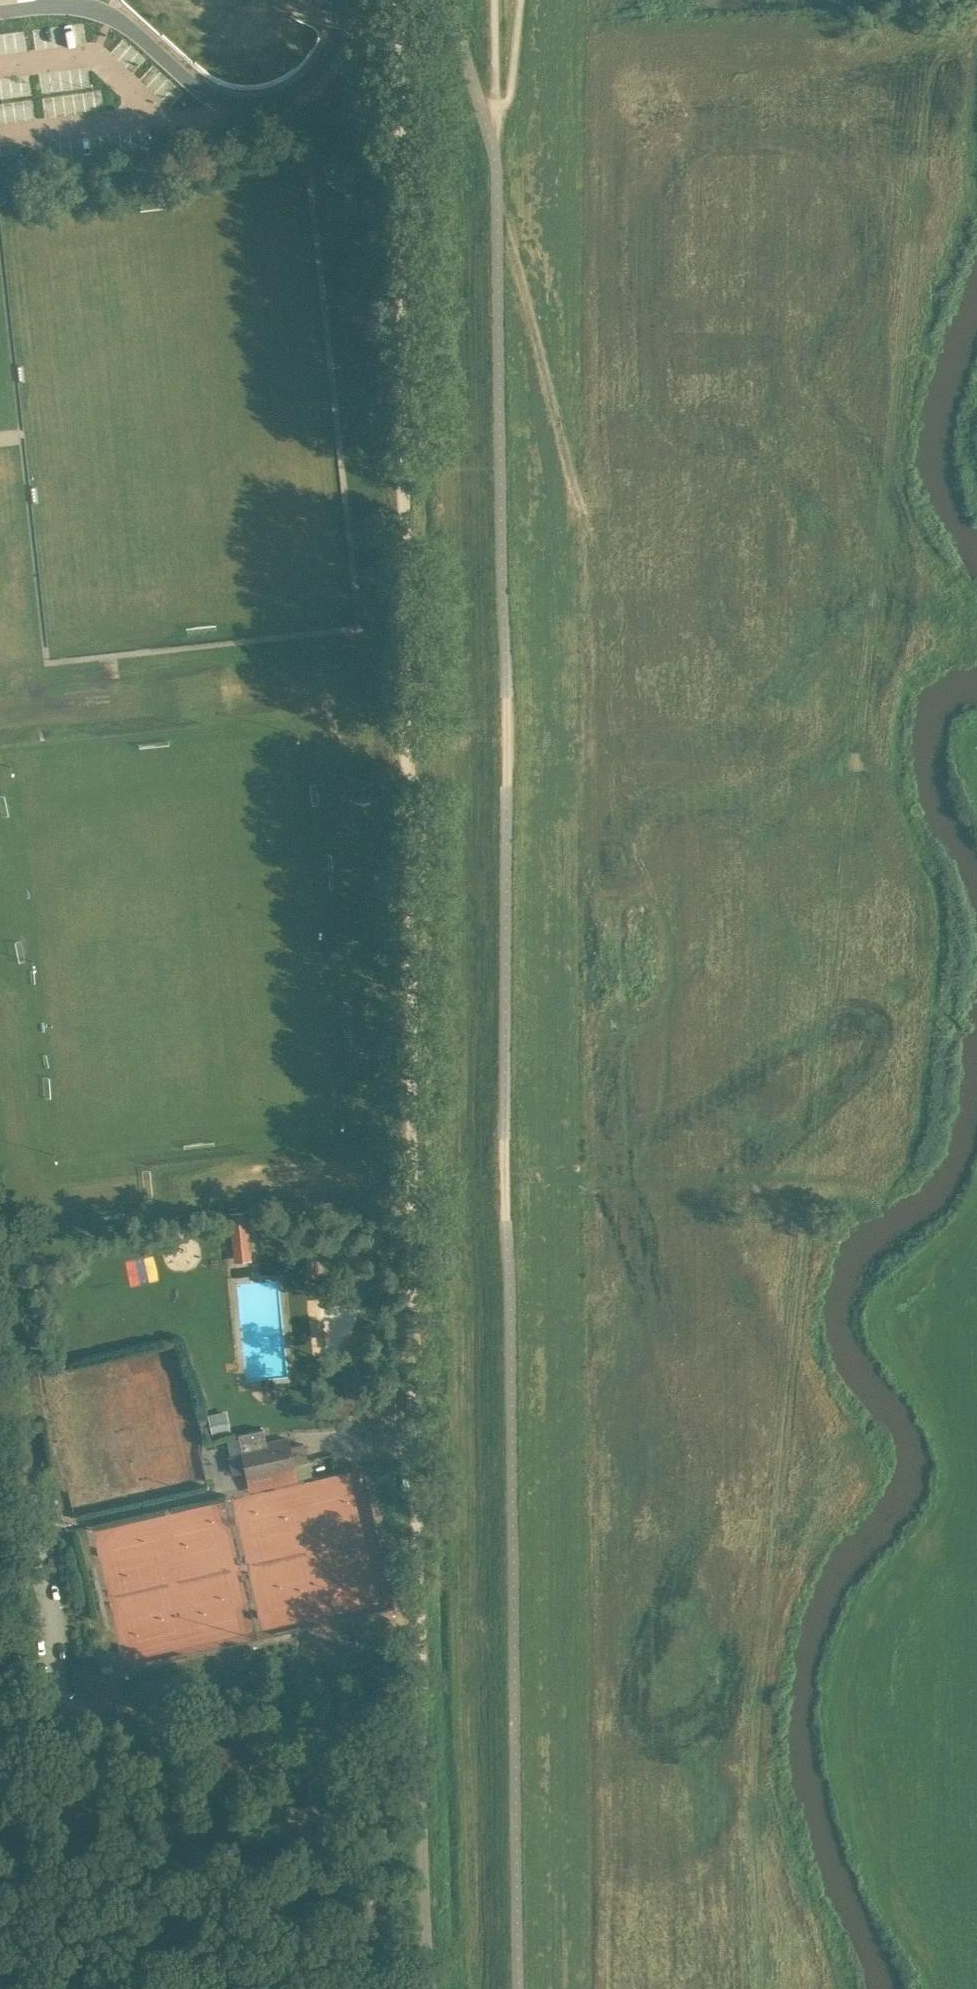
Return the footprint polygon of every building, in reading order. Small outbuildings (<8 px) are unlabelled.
[(173,130),(161,131),(162,141),(174,139),(173,130)] [(231,1213),(234,1250),(250,1248),(247,1211),(231,1213)] [(317,1258),(305,1260),(306,1276),(318,1275),(317,1258)] [(226,1410),(208,1414),(213,1435),(231,1431),(226,1410)] [(264,1428),(239,1433),(243,1453),(230,1455),(234,1473),(247,1470),(247,1475),(308,1461),(304,1442),(290,1445),(289,1437),(267,1442),(264,1428)]
